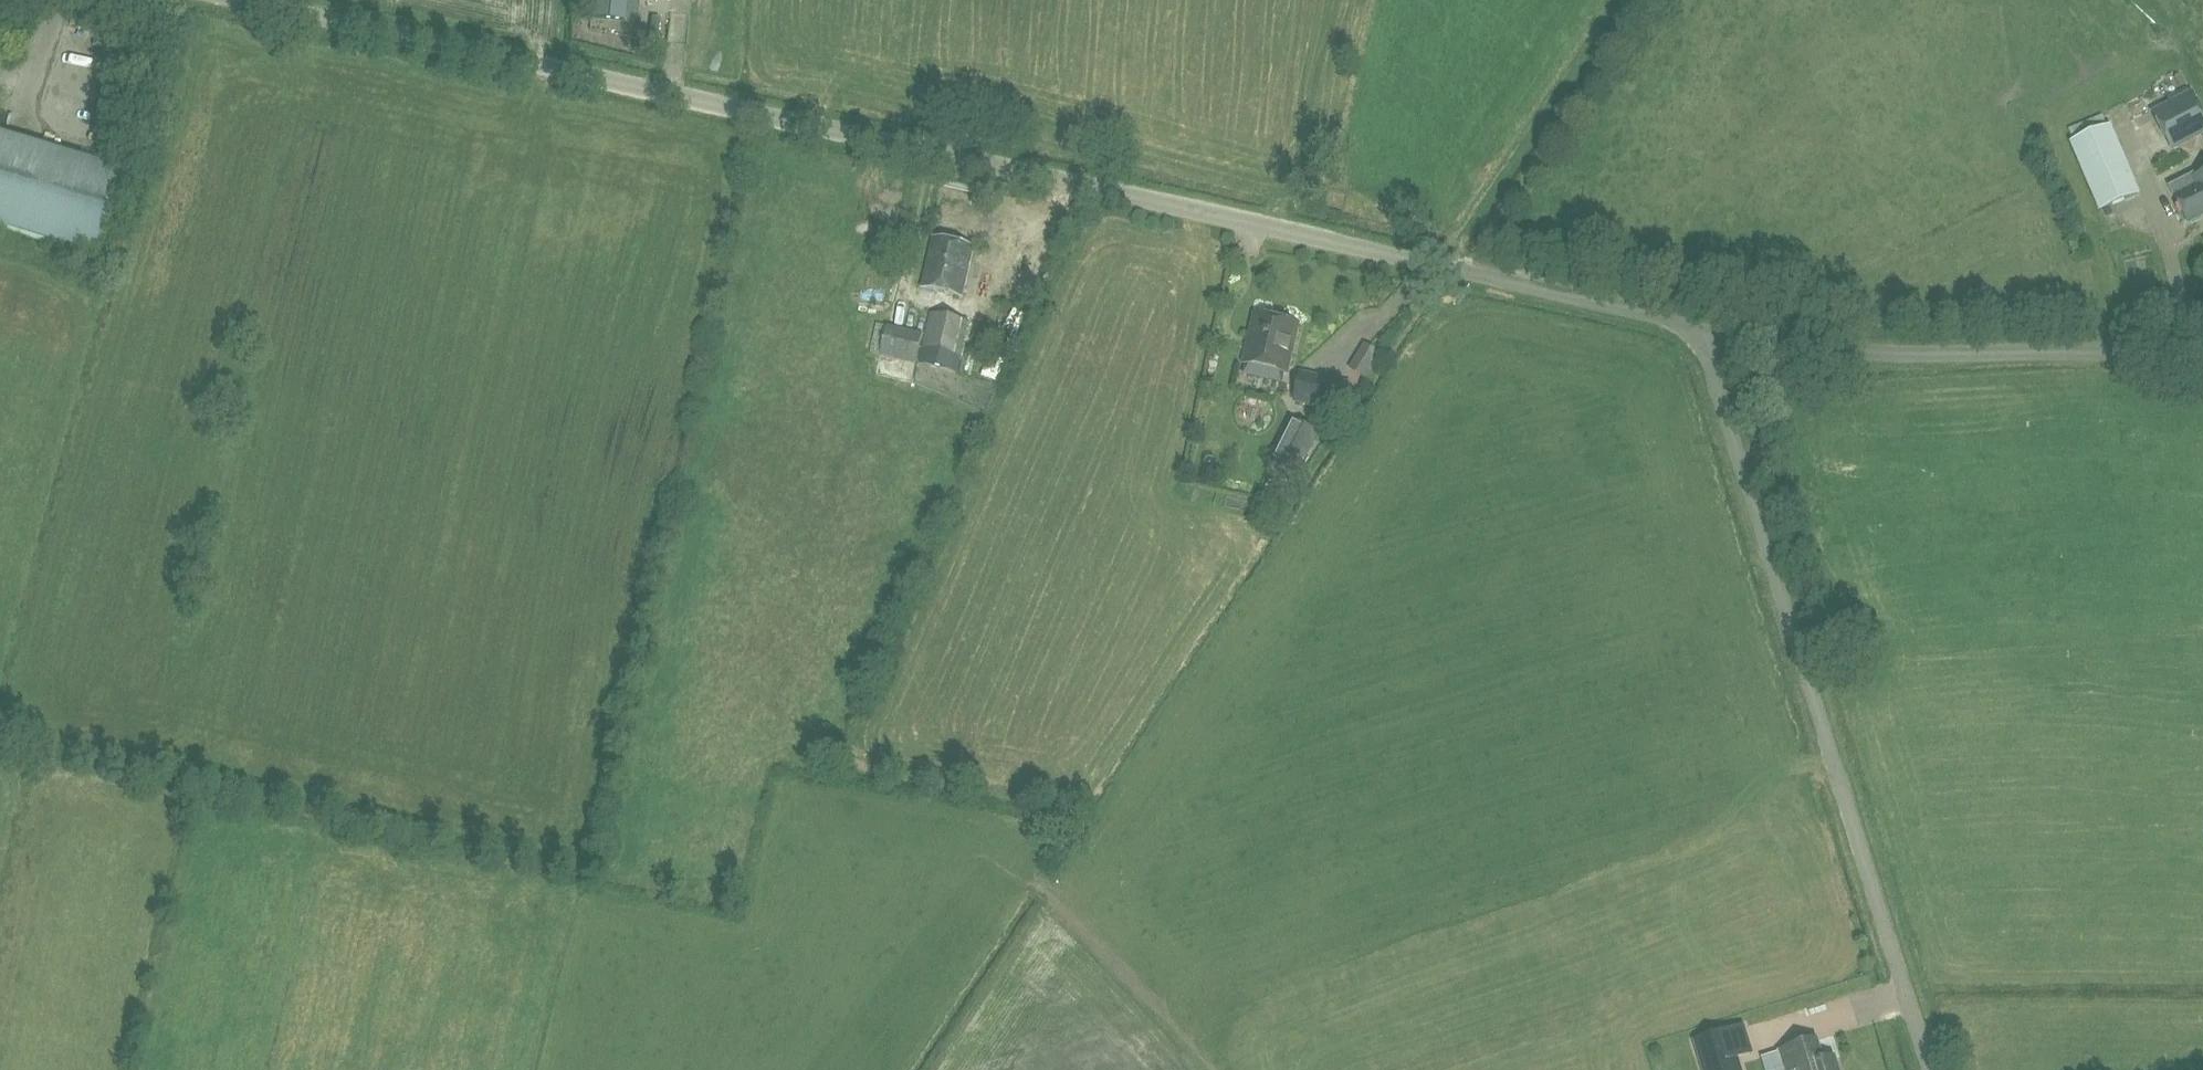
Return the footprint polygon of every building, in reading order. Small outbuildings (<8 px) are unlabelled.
[(595,16),(625,19),(627,0),(596,0),(595,16)] [(105,94),(107,83),(88,80),(86,91),(105,94)] [(2158,155),(2196,135),(2178,101),(2140,121),(2158,155)] [(2138,194),(2110,128),(2072,144),(2100,209),(2138,194)] [(125,174),(0,135),(0,227),(99,257),(125,174)] [(2194,180),(2192,177),(2170,189),(2188,222),(2202,214),(2202,175),(2194,180)] [(962,297),(973,247),(932,238),(921,288),(962,297)] [(1786,297),(1787,289),(1778,288),(1777,296),(1786,297)] [(969,322),(930,313),(918,364),(957,373),(969,322)] [(1285,322),(1282,317),(1271,315),(1267,318),(1255,315),(1244,363),(1286,373),(1296,324),(1285,322)] [(880,356),(915,364),(922,333),(887,326),(880,356)] [(1353,363),(1373,373),(1385,347),(1365,338),(1353,363)] [(1341,412),(1348,386),(1300,375),(1294,401),(1341,412)] [(1297,474),(1318,433),(1295,421),(1274,463),(1287,469),(1296,474),(1297,474)] [(1683,1042),(1692,1069),(1730,1069),(1728,1063),(1719,1066),(1710,1035),(1683,1042)] [(1816,1040),(1779,1051),(1785,1069),(1837,1069),(1834,1058),(1823,1062),(1816,1040)]
